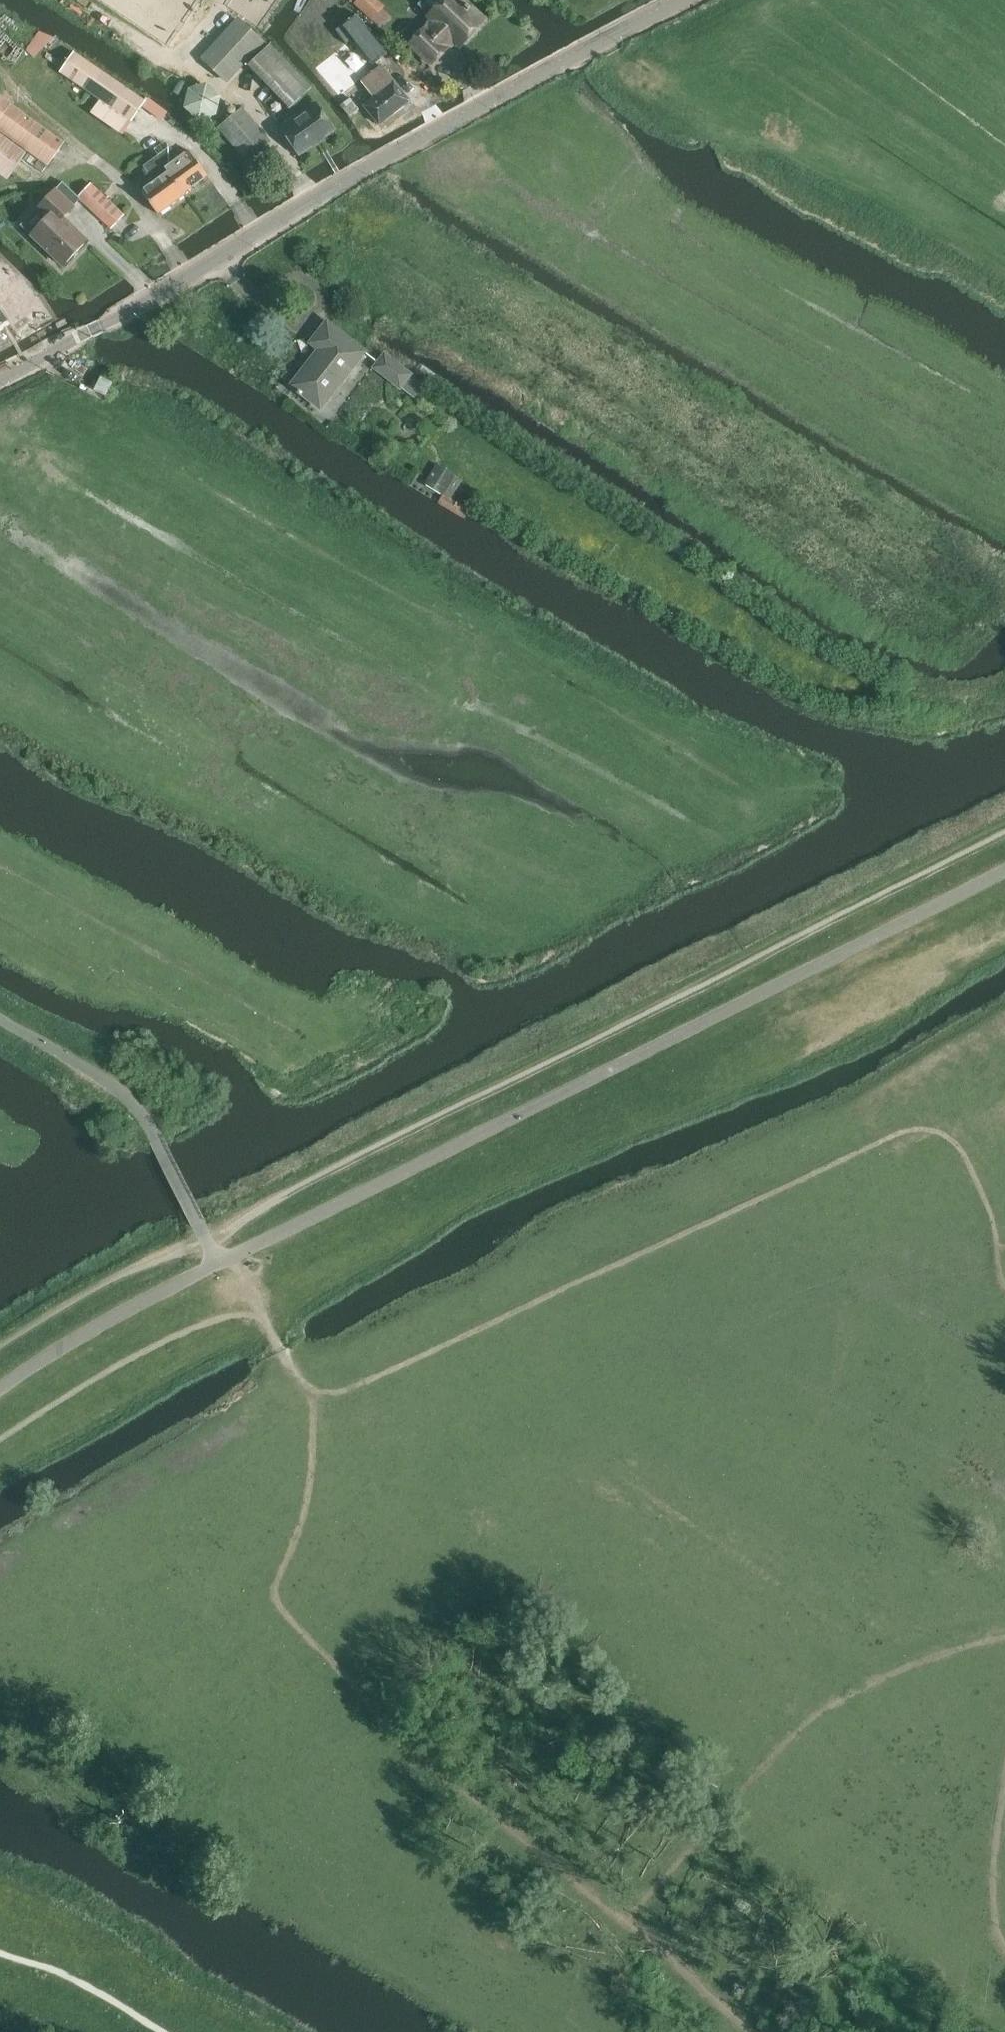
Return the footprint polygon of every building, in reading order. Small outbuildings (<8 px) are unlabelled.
[(190,0),(152,0),(148,7),(183,26),(196,3),(190,0)] [(377,0),(355,0),(352,4),(371,20),(383,6),(377,0)] [(460,45),(484,20),(463,0),(439,0),(427,13),(434,20),(411,44),(431,64),(448,47),(446,45),(453,38),(460,45)] [(239,17),(201,56),(209,64),(226,79),(262,40),(239,17)] [(367,27),(352,38),(373,65),(387,54),(367,27)] [(39,30),(26,49),(33,57),(52,38),(53,37),(39,30)] [(270,45),(248,65),(290,108),(311,88),(270,45)] [(146,100),(74,50),(59,71),(131,122),(142,106),(146,100)] [(381,65),(361,80),(374,97),(363,105),(379,125),(410,100),(381,65)] [(49,164),(65,143),(0,96),(0,129),(49,164)] [(146,100),(142,106),(161,120),(166,114),(167,112),(148,98),(146,100)] [(350,116),(359,109),(350,98),(341,105),(350,116)] [(300,151),(332,129),(315,104),(295,118),(291,116),(284,120),(282,126),(300,151)] [(247,161),(272,142),(242,107),(218,127),(247,161)] [(7,179),(27,152),(0,132),(0,174),(7,179)] [(184,193),(185,192),(208,176),(189,151),(178,158),(170,147),(156,157),(164,169),(166,167),(184,193)] [(158,214),(186,194),(185,192),(184,193),(166,167),(164,169),(156,157),(144,166),(155,182),(142,191),(158,214)] [(78,196),(63,181),(57,188),(75,205),(80,199),(112,229),(124,216),(91,183),(78,196)] [(75,205),(57,188),(56,187),(36,208),(46,216),(31,234),(64,265),(87,239),(64,216),(75,205)] [(292,385),(321,408),(365,351),(327,322),(311,343),(319,349),(292,385)] [(414,373),(385,350),(372,367),(401,390),(403,388),(418,400),(428,387),(413,375),(414,373)] [(94,390),(106,396),(113,382),(101,377),(94,390)] [(436,465),(426,483),(445,494),(455,476),(436,465)] [(444,494),(439,501),(466,517),(469,513),(470,510),(452,499),(444,494)]
